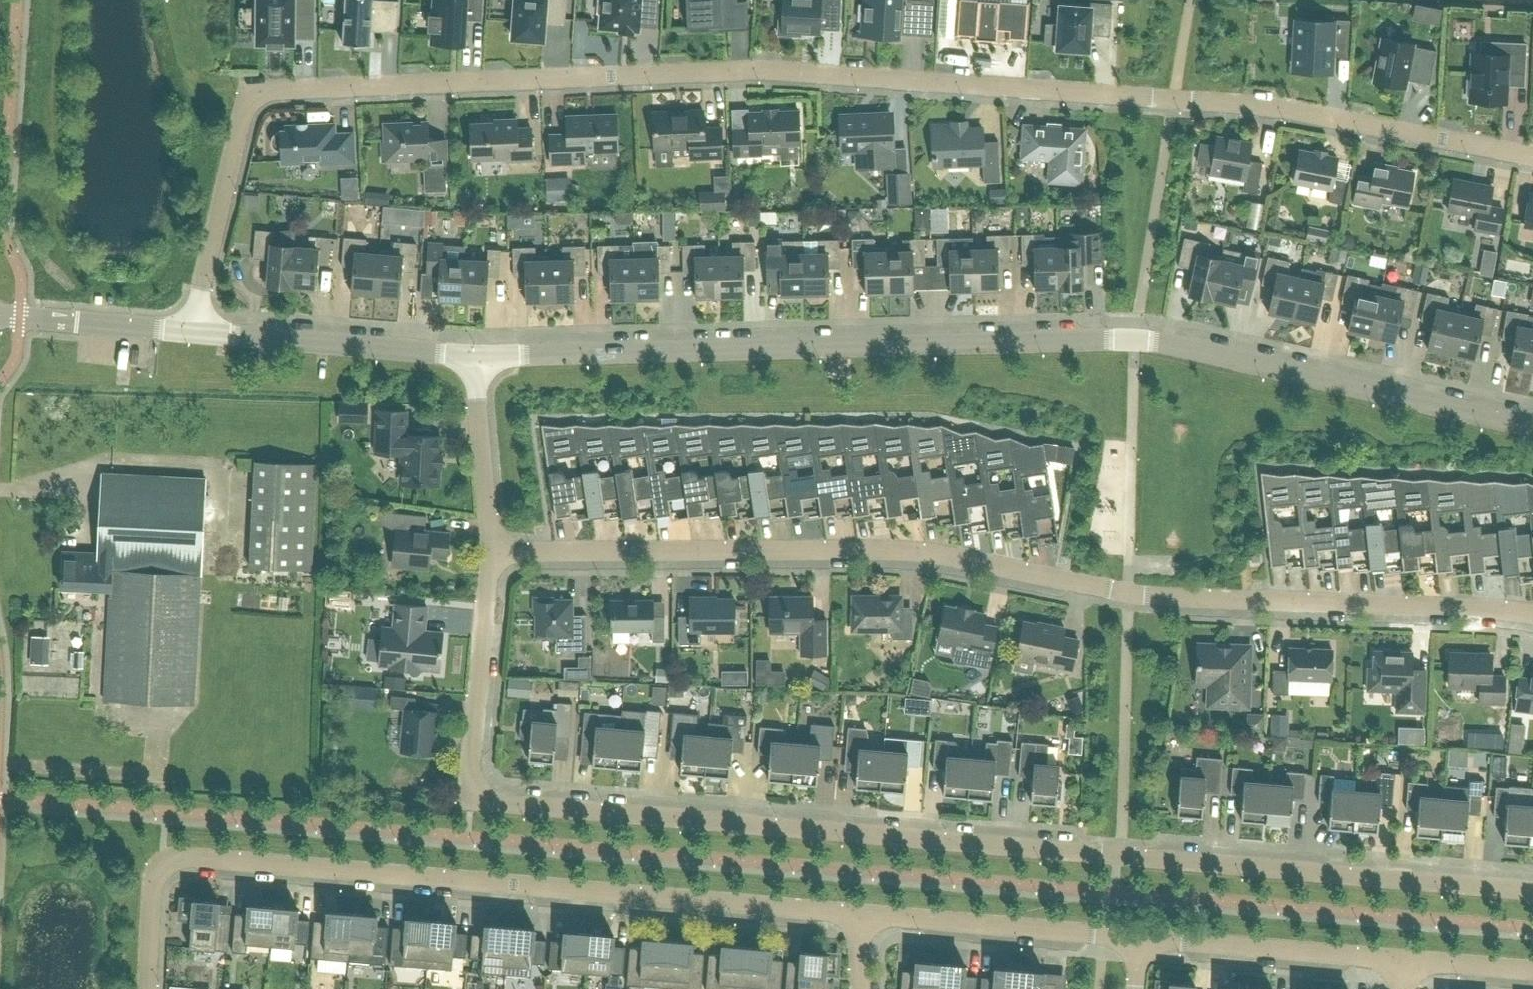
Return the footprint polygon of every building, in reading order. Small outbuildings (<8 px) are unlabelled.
[(314,0),(258,0),(258,7),(253,7),(253,27),(258,27),(257,43),(268,43),(268,45),(283,46),(283,43),(294,43),(294,23),(298,24),(298,13),(314,13),(314,0)] [(342,42),(371,44),(371,30),(397,32),(399,0),(392,0),(345,0),(342,42)] [(482,0),(434,0),(433,15),(430,15),(430,29),(433,29),(432,42),(464,44),(465,19),(481,20),(482,0)] [(513,37),(543,40),(544,24),(565,25),(567,0),(515,0),(513,37)] [(598,12),(602,12),(601,26),(619,28),(619,32),(634,33),(634,29),(637,29),(638,25),(655,26),(657,0),(599,0),(598,12)] [(686,3),(687,27),(692,27),(692,31),(720,30),(720,25),(748,24),(747,1),(737,1),(737,0),(686,0),(686,3)] [(783,14),(779,14),(778,34),(801,35),(801,31),(818,32),(819,28),(839,29),(840,0),(784,0),(783,14)] [(858,19),(863,20),(862,35),(898,37),(898,33),(931,36),(933,1),(917,0),(864,0),(864,4),(859,3),(858,19)] [(1012,41),(1013,38),(1022,38),(1022,42),(1028,43),(1031,0),(1030,0),(1008,0),(1008,2),(1004,2),(1004,0),(956,0),(954,37),(971,38),(971,42),(1000,44),(1001,28),(1006,29),(1005,41),(1012,41)] [(1110,36),(1112,3),(1090,2),(1090,7),(1060,5),(1057,48),(1088,50),(1089,34),(1110,36)] [(1420,2),(1417,12),(1442,18),(1445,6),(1433,2),(1432,5),(1420,2)] [(1348,57),(1349,20),(1331,19),(1331,23),(1297,21),(1295,68),(1330,70),(1331,56),(1348,57)] [(314,27),(296,28),(296,45),(315,44),(314,27)] [(1381,38),(1372,81),(1406,87),(1408,80),(1430,84),(1436,50),(1414,46),(1414,44),(1381,38)] [(1506,55),(1473,53),(1472,78),(1467,78),(1466,95),(1471,95),(1471,101),(1505,103),(1506,72),(1524,73),(1526,43),(1506,43),(1506,55)] [(248,69),(270,67),(269,59),(247,61),(248,69)] [(994,129),(1005,128),(1002,106),(991,107),(994,129)] [(672,111),(653,112),(654,149),(690,147),(690,158),(723,157),(722,127),(704,128),(703,110),(688,111),(686,113),(674,113),(672,111)] [(733,128),(734,156),(762,155),(762,145),(800,144),(799,110),(749,112),(749,128),(733,128)] [(884,112),(874,113),(872,115),(869,115),(869,120),(841,121),(841,126),(835,133),(842,140),(842,145),(858,144),(859,166),(892,164),(891,148),(892,148),(891,114),(886,114),(884,112)] [(618,150),(617,114),(566,116),(567,134),(550,134),(551,164),(585,162),(585,152),(618,150)] [(473,159),(506,158),(507,161),(533,160),(531,127),(517,128),(516,118),(502,118),(502,122),(471,123),(473,159)] [(385,123),(385,142),(382,142),(383,160),(428,158),(428,166),(447,166),(446,139),(428,140),(428,121),(385,123)] [(967,121),(952,122),(952,123),(932,124),(934,166),(983,164),(983,182),(1000,181),(998,141),(983,142),(982,127),(967,128),(967,121)] [(282,151),(283,162),(305,162),(305,159),(321,158),(321,164),(355,162),(353,132),(335,133),(335,123),(295,125),(295,130),(281,130),(279,131),(277,131),(276,132),(274,133),(273,134),(272,136),(272,138),(271,139),(271,141),(271,143),(272,145),(273,146),(274,148),(275,149),(277,150),(279,150),(280,151),(282,151)] [(1047,128),(1026,126),(1024,155),(1052,158),(1050,179),(1080,181),(1083,131),(1062,129),(1047,128)] [(1202,142),(1198,162),(1211,165),(1209,174),(1245,180),(1243,191),(1257,193),(1262,162),(1261,165),(1249,163),(1253,142),(1216,135),(1215,144),(1202,142)] [(1341,204),(1345,180),(1334,178),(1337,157),(1300,150),(1294,182),(1331,189),(1329,201),(1341,204)] [(1389,166),(1375,163),(1372,178),(1358,175),(1353,203),(1379,208),(1380,200),(1407,206),(1414,172),(1388,167),(1389,166)] [(908,173),(889,174),(891,202),(909,201),(908,173)] [(568,175),(545,176),(546,198),(569,197),(568,175)] [(1492,187),(1453,179),(1447,209),(1476,215),(1474,229),(1498,234),(1503,208),(1489,206),(1492,187)] [(449,206),(427,204),(425,221),(419,220),(416,237),(430,239),(433,221),(468,225),(472,192),(451,189),(449,206)] [(1524,224),(1532,226),(1532,194),(1530,194),(1524,224)] [(1264,203),(1250,201),(1246,226),(1260,228),(1264,203)] [(648,225),(652,209),(628,203),(625,220),(648,225)] [(1311,237),(1326,236),(1326,225),(1310,225),(1311,237)] [(256,229),(253,258),(270,259),(269,272),(265,271),(264,284),(291,286),(295,246),(296,229),(272,231),(256,229)] [(1058,236),(1059,287),(1087,286),(1086,274),(1082,274),(1082,261),(1099,261),(1098,232),(1071,233),(1071,235),(1058,236)] [(1036,287),(1059,287),(1058,236),(1044,236),(1044,233),(1021,234),(1022,263),(1035,262),(1036,287)] [(987,244),(973,244),(974,289),(998,288),(997,263),(1010,263),(1009,234),(987,235),(987,244)] [(329,264),(332,237),(310,235),(309,248),(295,246),(291,286),(315,288),(317,263),(329,264)] [(365,253),(367,239),(344,237),(342,265),(354,267),(352,291),(376,293),(379,254),(365,253)] [(974,289),(973,244),(973,237),(937,238),(937,265),(950,265),(951,289),(974,289)] [(1185,292),(1212,298),(1222,255),(1208,252),(1210,243),(1184,237),(1178,265),(1194,269),(1192,281),(1188,280),(1185,292)] [(866,292),(890,291),(889,251),(888,247),(875,247),(874,238),(852,238),(853,267),(865,267),(866,292)] [(924,238),(911,238),(903,239),(903,251),(889,251),(890,291),(913,290),(912,266),(925,265),(924,238)] [(828,268),(840,268),(839,239),(804,240),(804,249),(805,293),(828,293),(828,268)] [(781,291),(781,294),(805,293),(804,249),(804,240),(767,241),(768,292),(781,291)] [(416,243),(394,241),(393,250),(379,249),(379,254),(376,293),(399,295),(401,271),(414,272),(416,243)] [(719,251),(719,256),(720,295),(744,295),(743,270),(756,270),(755,241),(732,241),(733,251),(719,251)] [(429,243),(428,272),(440,273),(439,298),(462,299),(465,259),(465,255),(451,254),(452,245),(429,243)] [(635,298),(659,297),(658,272),(671,272),(670,245),(657,245),(657,243),(634,243),(634,244),(635,298)] [(634,244),(620,244),(598,245),(598,274),(611,274),(612,298),(635,298),(634,244)] [(696,296),(720,295),(719,256),(705,256),(705,244),(682,244),(683,272),(696,271),(696,296)] [(563,260),(549,260),(550,300),(574,299),(573,275),(586,274),(585,245),(563,246),(563,260)] [(526,276),(527,300),(550,300),(549,260),(549,254),(535,254),(535,247),(513,247),(514,276),(526,276)] [(1222,255),(1212,298),(1235,303),(1235,300),(1248,303),(1259,256),(1246,253),(1223,247),(1222,255)] [(488,261),(465,259),(462,299),(486,300),(487,276),(500,277),(501,249),(488,248),(488,261)] [(1268,256),(1261,284),(1274,287),(1268,311),(1291,316),(1300,278),(1287,275),(1290,261),(1268,256)] [(1320,297),(1332,300),(1338,274),(1316,269),(1316,271),(1302,268),(1300,278),(1291,316),(1314,322),(1320,297)] [(1348,329),(1371,334),(1382,286),(1369,283),(1369,279),(1348,274),(1341,302),(1353,305),(1348,329)] [(1383,282),(1382,286),(1371,334),(1394,340),(1399,315),(1412,318),(1418,290),(1383,282)] [(1460,309),(1447,306),(1449,297),(1427,292),(1421,320),(1433,323),(1428,347),(1450,352),(1459,314),(1460,309)] [(1459,314),(1450,352),(1473,358),(1479,334),(1491,336),(1498,308),(1476,303),(1473,317),(1459,314)] [(1532,369),(1532,316),(1528,315),(1529,314),(1507,310),(1502,338),(1514,341),(1510,365),(1532,369)] [(439,466),(442,466),(442,454),(440,453),(440,436),(406,435),(407,411),(378,409),(376,452),(402,453),(401,482),(438,484),(439,466)] [(807,423),(812,451),(815,473),(822,516),(837,514),(835,498),(851,496),(854,515),(837,517),(837,518),(855,516),(848,473),(832,475),(831,466),(821,468),(819,455),(845,451),(841,422),(827,424),(808,423),(807,423)] [(852,454),(878,451),(874,422),(861,424),(842,422),(841,422),(845,451),(848,473),(855,516),(870,513),(868,498),(884,496),(887,516),(870,518),(871,519),(888,517),(881,472),(865,475),(864,466),(854,468),(852,454)] [(878,451),(881,472),(888,517),(904,514),(901,499),(917,497),(920,517),(904,519),(904,520),(921,518),(915,474),(897,476),(895,471),(891,469),(887,468),(886,456),(911,452),(907,423),(894,425),(875,422),(874,422),(878,451)] [(642,424),(646,452),(650,474),(656,517),(671,515),(669,499),(685,497),(688,516),(671,518),(671,519),(689,517),(683,474),(667,476),(665,467),(656,469),(654,456),(679,452),(675,423),(662,425),(643,423),(642,424)] [(679,452),(683,474),(689,517),(705,514),(702,499),(718,497),(721,515),(704,518),(705,519),(722,516),(716,474),(698,476),(696,472),(692,469),(689,469),(687,456),(713,452),(708,423),(695,425),(676,423),(675,423),(679,452)] [(708,423),(713,452),(716,474),(722,516),(738,514),(735,499),(752,496),(754,515),(738,518),(738,519),(755,516),(749,473),(732,476),(729,471),(726,468),(722,468),(720,455),(746,451),(742,423),(728,425),(709,423),(708,423)] [(746,451),(749,473),(755,516),(771,514),(769,499),(785,496),(788,515),(771,518),(771,519),(789,516),(782,473),(766,475),(764,467),(755,468),(753,455),(778,451),(774,423),(761,425),(742,423),(746,451)] [(774,423),(778,451),(782,473),(789,516),(804,514),(802,499),(818,496),(821,515),(804,517),(804,519),(822,516),(815,473),(799,476),(798,467),(788,468),(786,455),(812,451),(807,423),(794,425),(775,423),(774,423)] [(907,423),(911,452),(915,474),(921,518),(937,515),(935,500),(951,498),(954,523),(938,525),(938,527),(956,524),(948,475),(932,477),(931,469),(921,470),(919,457),(945,453),(940,424),(927,426),(908,423),(907,423)] [(572,520),(590,517),(583,474),(566,477),(564,472),(560,469),(556,469),(554,456),(580,452),(576,424),(562,426),(543,424),(542,424),(556,518),(572,515),(570,500),(586,497),(589,516),(572,519),(572,520)] [(623,517),(616,474),(600,476),(599,467),(590,469),(588,456),(613,453),(609,424),(595,426),(576,424),(580,452),(583,474),(590,517),(605,515),(603,500),(619,497),(622,516),(605,518),(605,520),(623,517)] [(613,453),(616,474),(623,517),(638,515),(636,499),(652,497),(655,516),(638,518),(638,519),(656,517),(650,474),(633,476),(632,468),(623,469),(621,456),(646,452),(642,424),(629,426),(610,424),(609,424),(613,453)] [(972,533),(990,530),(982,481),(966,483),(965,474),(955,476),(953,463),(979,459),(974,430),(962,432),(941,424),(940,424),(945,453),(948,475),(956,524),(971,522),(969,506),(985,504),(989,529),(972,531),(972,533)] [(1024,536),(1016,486),(1000,489),(999,480),(989,481),(987,468),(1013,464),(1009,436),(996,439),(976,430),(974,430),(979,459),(982,481),(990,530),(1005,528),(1003,512),(1019,510),(1023,535),(1006,538),(1006,539),(1024,536)] [(1009,436),(1013,464),(1016,486),(1024,536),(1039,534),(1037,519),(1053,516),(1057,541),(1040,544),(1040,545),(1059,542),(1051,493),(1035,495),(1034,487),(1024,488),(1022,475),(1048,471),(1046,460),(1073,463),(1075,446),(1044,443),(1030,445),(1010,436),(1009,436)] [(250,566),(312,570),(317,463),(255,460),(250,566)] [(194,704),(206,477),(103,472),(99,552),(63,550),(61,587),(110,590),(104,699),(194,704)] [(1304,567),(1300,524),(1282,526),(1280,521),(1277,519),(1272,518),(1271,504),(1297,501),(1294,473),(1281,475),(1262,472),(1261,472),(1271,566),(1287,564),(1285,549),(1301,547),(1304,566),(1287,567),(1287,569),(1304,567)] [(1338,568),(1333,525),(1316,527),(1315,519),(1306,520),(1305,506),(1330,503),(1327,474),(1314,476),(1295,473),(1294,473),(1297,501),(1300,524),(1304,567),(1320,565),(1318,550),(1335,548),(1337,567),(1320,569),(1320,570),(1338,568)] [(1338,507),(1364,505),(1360,476),(1348,477),(1328,474),(1327,474),(1330,503),(1333,525),(1338,568),(1353,566),(1352,551),(1368,549),(1370,568),(1353,570),(1353,571),(1371,569),(1365,520),(1360,521),(1361,527),(1349,529),(1348,521),(1339,522),(1338,507)] [(1360,476),(1364,505),(1365,520),(1371,569),(1386,567),(1385,552),(1401,550),(1403,569),(1386,571),(1386,572),(1404,570),(1399,528),(1382,530),(1381,522),(1372,523),(1371,508),(1397,506),(1394,477),(1381,478),(1361,475),(1360,476)] [(1437,572),(1432,529),(1414,531),(1413,527),(1410,524),(1405,524),(1404,510),(1430,507),(1427,478),(1414,479),(1395,477),(1394,477),(1397,506),(1399,528),(1404,570),(1419,569),(1418,553),(1434,551),(1436,570),(1419,572),(1419,573),(1437,572)] [(1470,573),(1465,530),(1447,532),(1446,528),(1443,526),(1438,525),(1437,511),(1463,508),(1460,479),(1447,481),(1428,478),(1427,478),(1430,507),(1432,529),(1437,572),(1453,570),(1451,554),(1467,553),(1469,572),(1452,573),(1452,575),(1470,573)] [(1470,512),(1496,509),(1493,480),(1480,482),(1461,479),(1460,479),(1463,508),(1465,530),(1470,573),(1486,571),(1484,556),(1500,554),(1502,573),(1486,575),(1486,576),(1503,574),(1499,532),(1481,534),(1480,526),(1472,527),(1470,512)] [(1496,509),(1499,532),(1503,574),(1519,572),(1517,557),(1532,555),(1532,546),(1531,533),(1514,535),(1513,527),(1505,528),(1503,513),(1529,510),(1526,482),(1513,483),(1494,480),(1493,480),(1496,509)] [(427,515),(395,512),(377,511),(376,519),(393,529),(396,529),(393,564),(429,568),(430,555),(447,557),(449,534),(425,531),(427,515)] [(340,618),(342,596),(325,595),(323,616),(340,618)] [(770,598),(771,632),(801,632),(801,654),(827,654),(826,619),(813,619),(812,595),(811,595),(811,597),(786,597),(786,595),(773,595),(773,597),(770,598)] [(679,615),(679,644),(701,643),(701,632),(735,632),(734,598),(709,598),(709,596),(690,596),(691,615),(679,615)] [(852,613),(852,630),(872,630),(872,628),(892,628),(892,638),(913,638),(913,612),(900,612),(900,596),(854,596),(854,613),(852,613)] [(534,597),(534,613),(536,613),(536,636),(556,636),(557,651),(587,651),(586,623),(573,623),(573,598),(554,599),(554,597),(534,597)] [(653,600),(612,600),(612,630),(652,630),(652,642),(665,641),(665,615),(653,615),(653,600)] [(383,626),(382,639),(369,637),(367,658),(380,659),(379,665),(390,666),(389,667),(409,669),(409,672),(411,674),(414,675),(418,675),(420,673),(421,670),(421,669),(439,670),(441,654),(442,654),(443,649),(441,648),(443,632),(425,630),(427,606),(390,602),(390,604),(395,604),(393,627),(383,626)] [(956,661),(964,662),(988,667),(997,627),(984,624),(986,614),(945,606),(938,639),(955,643),(952,654),(956,661)] [(1024,620),(1017,656),(1033,659),(1032,661),(1072,669),(1078,639),(1062,636),(1064,626),(1050,623),(1050,626),(1024,620)] [(51,658),(52,633),(34,633),(34,657),(51,658)] [(1197,644),(1196,683),(1216,684),(1215,705),(1248,707),(1250,650),(1221,649),(1222,644),(1197,644)] [(1273,669),(1273,693),(1289,694),(1289,679),(1331,680),(1332,648),(1290,647),(1289,670),(1273,669)] [(1373,667),(1368,667),(1367,690),(1397,691),(1396,711),(1424,712),(1425,682),(1426,669),(1412,668),(1412,652),(1374,650),(1373,667)] [(1479,701),(1504,702),(1505,676),(1490,676),(1491,654),(1450,653),(1449,685),(1479,687),(1479,701)] [(580,673),(561,672),(560,689),(579,690),(580,673)] [(1532,680),(1519,679),(1516,710),(1531,711),(1532,702),(1532,679),(1532,680)] [(405,709),(402,751),(433,754),(437,711),(415,709),(416,697),(392,695),(391,707),(405,709)] [(569,737),(572,703),(558,701),(557,709),(544,707),(543,721),(532,720),(521,719),(519,737),(527,738),(525,754),(529,754),(529,759),(554,761),(556,736),(569,737)] [(617,766),(642,768),(644,743),(658,745),(661,710),(646,709),(646,712),(622,710),(621,727),(620,727),(617,766)] [(608,713),(598,712),(584,711),(582,738),(595,739),(592,764),(617,766),(620,727),(607,726),(608,713)] [(698,713),(673,711),(670,745),(682,747),(680,772),(705,774),(708,735),(696,734),(698,713)] [(722,736),(708,735),(705,774),(729,776),(732,751),(744,752),(747,715),(724,713),(722,736)] [(796,742),(792,781),(817,783),(819,758),(831,759),(834,725),(811,723),(810,743),(796,742)] [(796,742),(782,741),(783,728),(760,726),(758,753),(770,754),(768,779),(792,781),(796,742)] [(861,727),(848,726),(845,760),(857,761),(855,786),(880,788),(883,750),(871,748),(868,731),(861,731),(861,727)] [(883,750),(880,788),(905,791),(907,766),(919,767),(922,739),(902,738),(897,751),(883,750)] [(956,740),(936,738),(933,768),(945,769),(943,794),(968,796),(971,757),(959,756),(960,750),(956,740)] [(971,757),(968,796),(992,798),(995,773),(1010,774),(1013,740),(997,739),(997,742),(986,741),(985,758),(971,757)] [(1048,743),(1022,741),(1019,775),(1033,776),(1031,801),(1056,803),(1057,799),(1061,799),(1062,783),(1058,782),(1059,764),(1047,763),(1048,743)] [(1220,792),(1223,758),(1197,756),(1196,768),(1181,767),(1179,793),(1175,793),(1174,809),(1177,809),(1177,814),(1202,816),(1204,791),(1220,792)] [(1252,767),(1233,766),(1230,793),(1243,794),(1241,819),(1265,821),(1269,782),(1255,781),(1252,767)] [(1282,783),(1269,782),(1265,821),(1290,823),(1292,798),(1304,799),(1307,772),(1287,770),(1282,783)] [(1395,772),(1381,771),(1381,774),(1372,774),(1370,791),(1356,790),(1353,829),(1378,831),(1380,806),(1392,807),(1395,772)] [(1334,775),(1320,773),(1318,800),(1330,801),(1328,826),(1353,829),(1356,790),(1333,788),(1334,775)] [(1459,778),(1458,798),(1444,797),(1441,836),(1465,838),(1467,813),(1480,814),(1483,780),(1459,778)] [(1428,782),(1408,781),(1406,808),(1418,809),(1416,834),(1441,836),(1444,797),(1430,796),(1428,782)] [(1532,804),(1518,803),(1519,788),(1496,786),(1493,815),(1506,816),(1504,841),(1528,843),(1532,804)] [(194,900),(183,899),(181,916),(192,917),(190,947),(228,950),(231,913),(219,912),(219,902),(194,899),(194,900)] [(270,944),(273,906),(249,904),(248,914),(236,913),(233,937),(246,938),(245,942),(270,944)] [(298,908),(273,906),(270,944),(295,946),(295,942),(308,943),(310,919),(297,918),(298,908)] [(348,960),(352,913),(328,911),(327,921),(314,920),(311,957),(348,960)] [(352,913),(348,960),(385,964),(389,926),(376,925),(377,915),(352,913)] [(390,964),(402,965),(427,967),(431,920),(406,918),(406,927),(393,926),(390,964)] [(431,920),(427,967),(452,969),(453,956),(466,957),(468,933),(455,932),(456,922),(431,920)] [(506,974),(510,926),(485,924),(485,934),(472,933),(470,957),(482,958),(481,972),(506,974)] [(510,926),(506,974),(531,976),(532,962),(544,963),(546,939),(534,938),(535,928),(510,926)] [(561,969),(586,971),(589,933),(564,931),(563,941),(551,940),(549,964),(561,965),(561,969)] [(589,933),(586,971),(610,973),(609,981),(606,981),(606,988),(622,988),(622,982),(619,982),(620,974),(623,974),(625,946),(613,945),(614,935),(589,933)] [(664,987),(668,940),(643,938),(642,948),(630,947),(627,984),(664,987)] [(664,987),(684,988),(701,988),(704,953),(692,952),(693,942),(668,940),(664,987)] [(747,946),(722,944),(721,954),(709,953),(706,988),(743,988),(747,946)] [(747,946),(743,988),(781,988),(783,960),(771,958),(772,949),(747,946)] [(785,988),(824,988),(825,971),(836,972),(838,955),(827,954),(827,953),(801,951),(800,961),(788,960),(785,988)] [(941,963),(916,961),(915,971),(903,970),(901,988),(938,988),(941,963)] [(938,988),(976,988),(977,976),(964,975),(965,965),(941,963),(938,988)] [(1019,970),(995,967),(994,977),(982,976),(981,988),(1018,988),(1019,970)] [(1018,988),(1055,988),(1056,983),(1043,982),(1044,972),(1019,970),(1018,988)]
